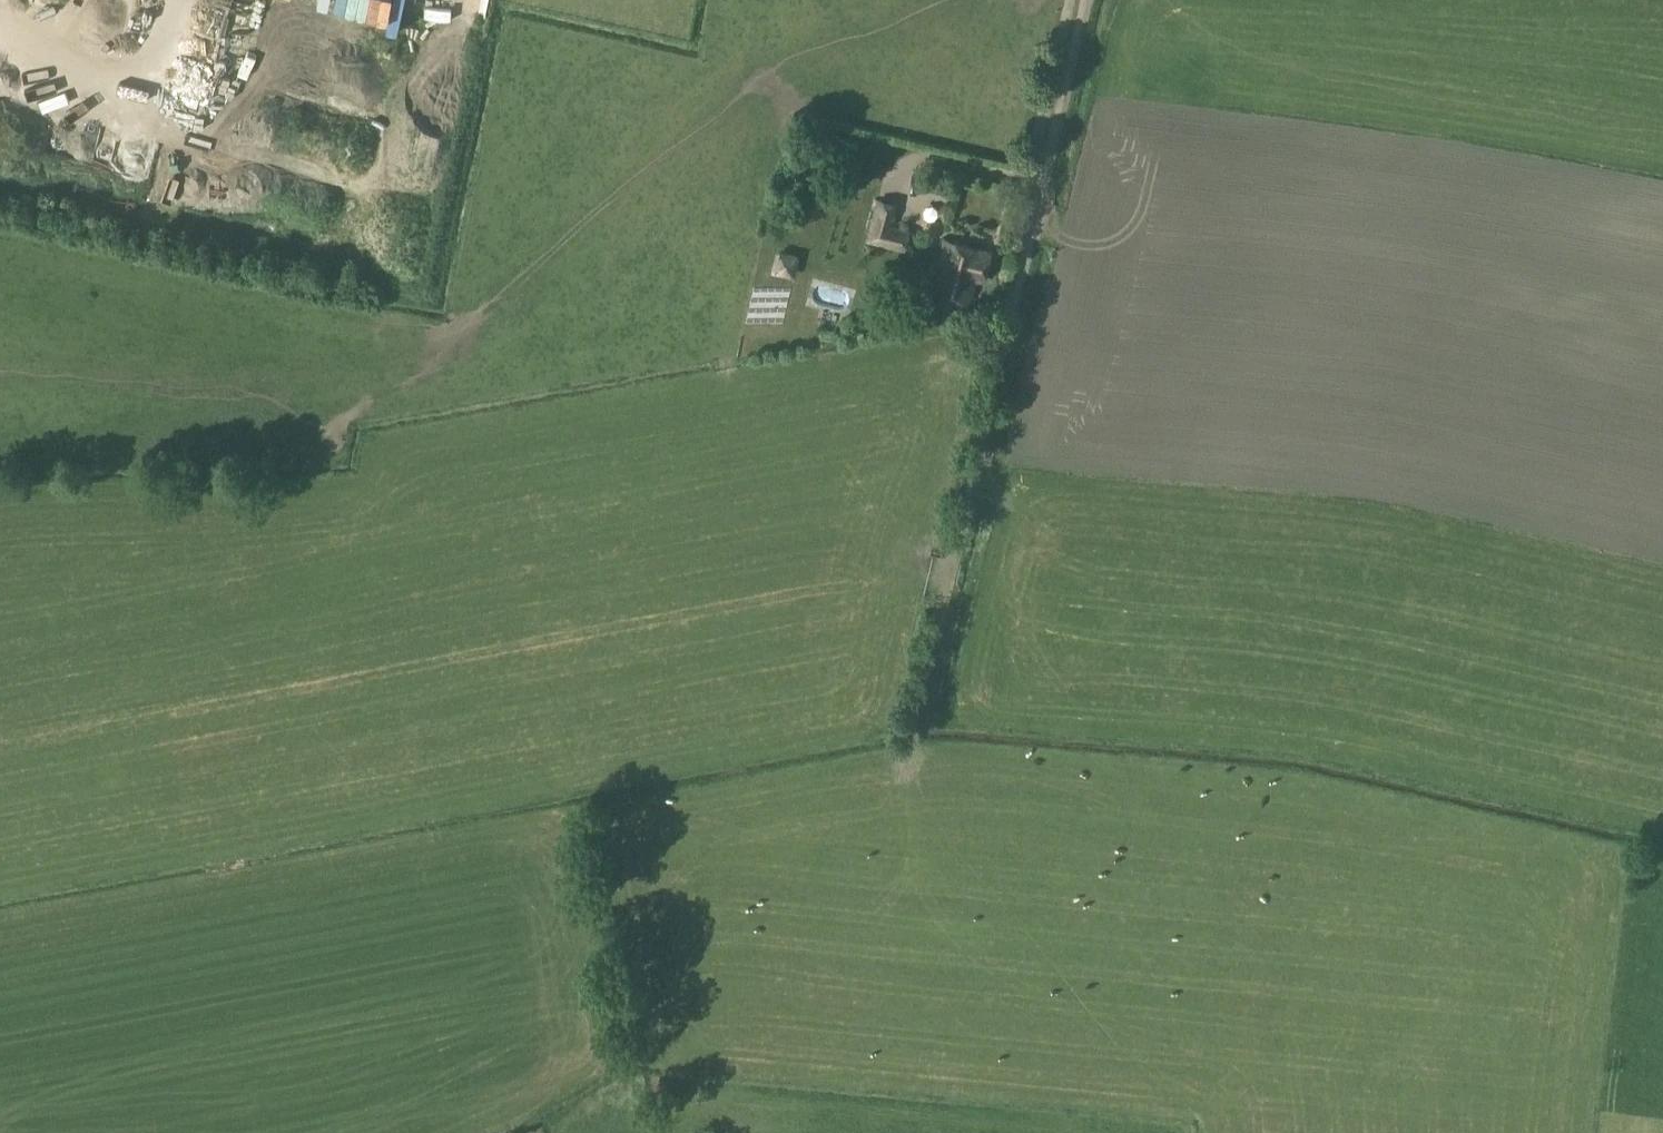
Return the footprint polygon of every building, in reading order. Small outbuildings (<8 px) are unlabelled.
[(955,180),(932,175),(929,188),(952,193),(955,180)] [(867,240),(903,250),(908,231),(891,226),(896,204),(877,200),(867,240)] [(974,278),(983,280),(990,253),(982,251),(982,249),(944,240),(931,291),(969,300),(974,278)]
